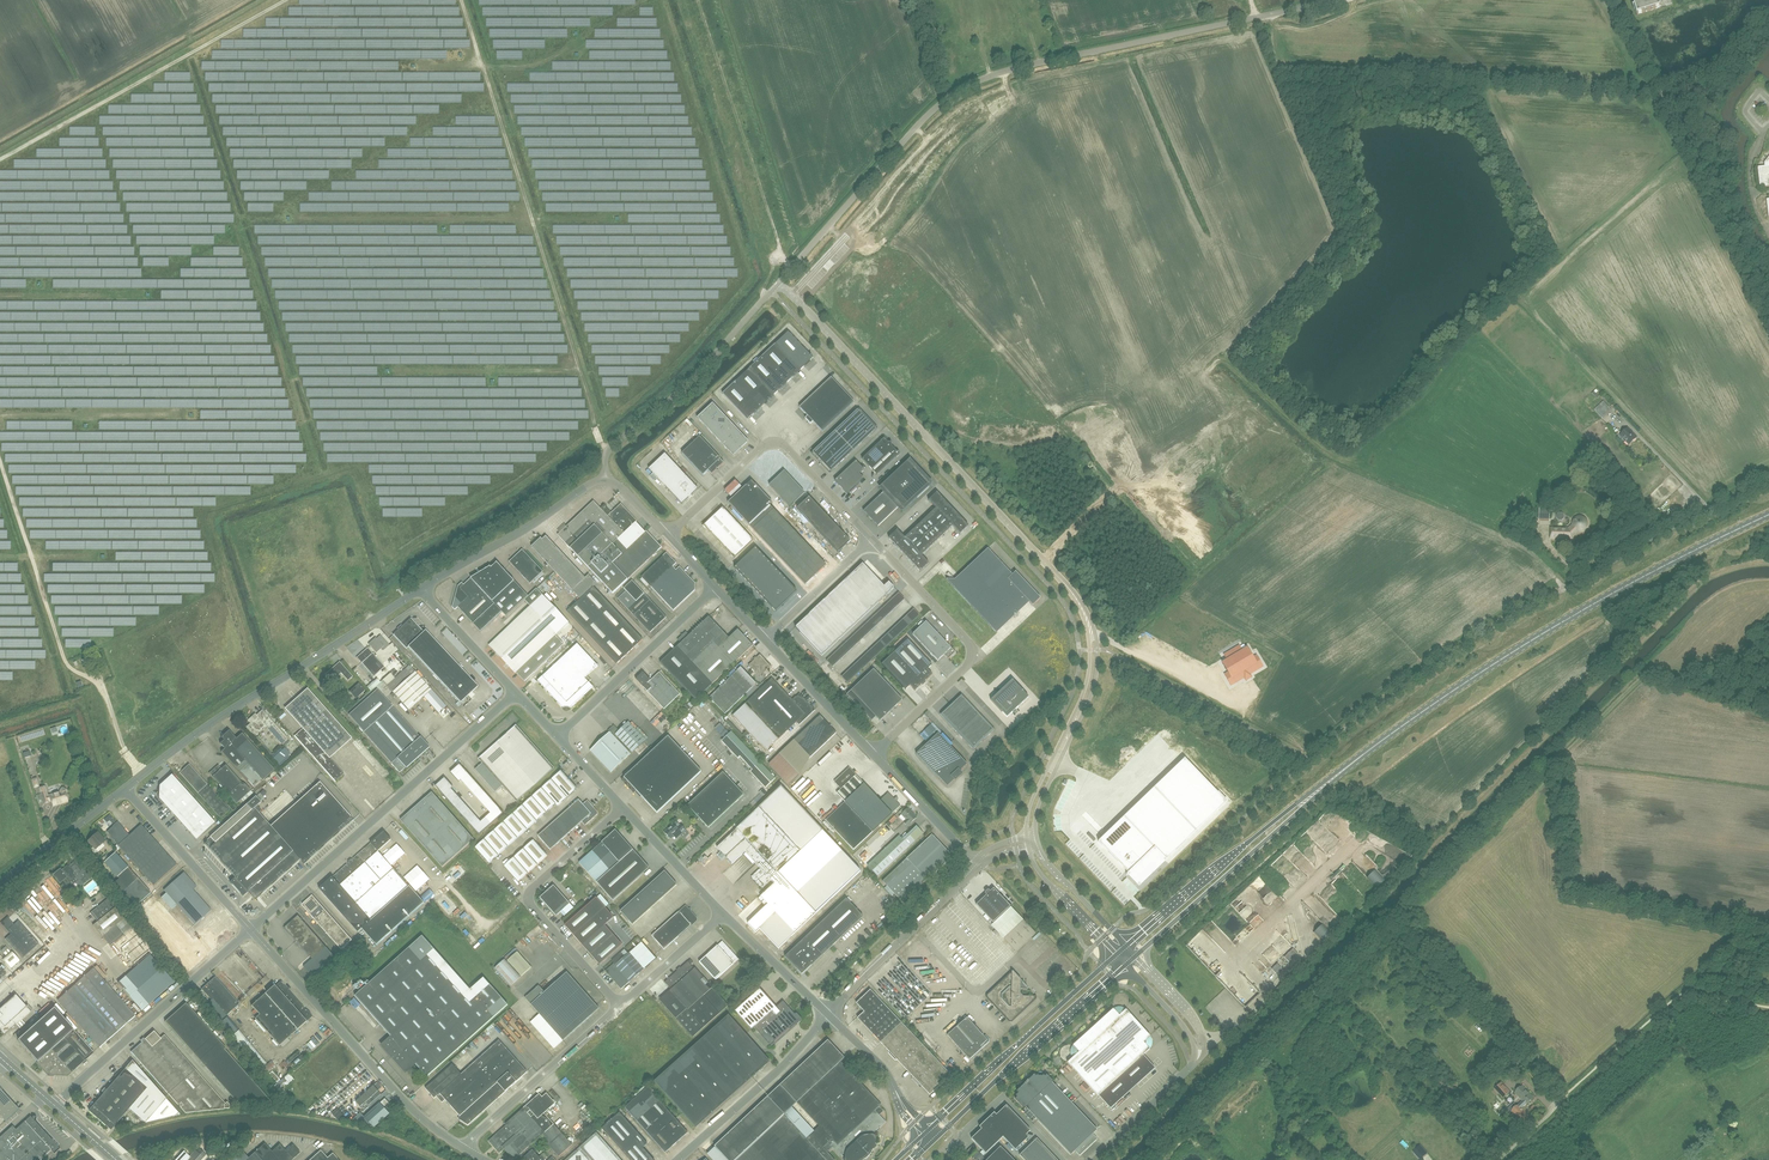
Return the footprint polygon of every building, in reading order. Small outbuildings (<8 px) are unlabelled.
[(1637,15),(1661,8),(1659,0),(1633,0),(1637,15)] [(1043,15),(1032,17),(1033,23),(1044,20),(1043,15)] [(1678,214),(1673,217),(1679,227),(1684,223),(1678,214)] [(1673,217),(1668,220),(1674,230),(1679,227),(1673,217)] [(1668,220),(1662,224),(1668,233),(1674,230),(1668,220)] [(1662,224),(1657,227),(1663,236),(1668,233),(1662,224)] [(1657,227),(1652,230),(1658,240),(1663,236),(1657,227)] [(1652,230),(1647,233),(1653,243),(1658,240),(1652,230)] [(1647,233),(1642,237),(1647,246),(1653,243),(1647,233)] [(1624,248),(1618,251),(1624,261),(1630,257),(1624,248)] [(1618,251),(1613,254),(1619,264),(1624,261),(1618,251)] [(1613,254),(1608,257),(1614,267),(1619,264),(1613,254)] [(1705,254),(1693,259),(1696,267),(1694,268),(1696,271),(1702,268),(1701,265),(1709,262),(1705,254)] [(1608,257),(1603,261),(1609,270),(1614,267),(1608,257)] [(1603,261),(1598,264),(1604,273),(1609,270),(1603,261)] [(1598,264),(1592,267),(1598,277),(1604,273),(1598,264)] [(1592,267),(1587,270),(1593,280),(1598,277),(1592,267)] [(1587,270),(1582,274),(1588,283),(1593,280),(1587,270)] [(1709,279),(1702,281),(1704,285),(1706,284),(1709,291),(1721,286),(1718,279),(1710,282),(1709,279)] [(1688,287),(1681,290),(1686,301),(1693,298),(1690,291),(1693,290),(1690,283),(1687,285),(1688,287)] [(1673,291),(1670,292),(1673,299),(1676,297),(1679,304),(1686,301),(1681,290),(1674,293),(1673,291)] [(1555,292),(1549,298),(1558,307),(1564,302),(1566,303),(1571,298),(1568,296),(1563,301),(1555,292)] [(1657,300),(1650,303),(1655,315),(1661,312),(1659,305),(1662,303),(1659,297),(1656,298),(1657,300)] [(1642,304),(1639,305),(1641,312),(1645,311),(1648,317),(1655,315),(1650,303),(1643,306),(1642,304)] [(1570,309),(1565,315),(1570,320),(1579,311),(1574,306),(1570,309)] [(1633,311),(1626,313),(1631,325),(1638,322),(1635,315),(1638,314),(1635,307),(1632,308),(1633,311)] [(1727,309),(1722,313),(1728,322),(1733,318),(1727,309)] [(1579,311),(1570,320),(1575,325),(1580,320),(1584,316),(1579,311)] [(1618,314),(1615,316),(1618,322),(1621,321),(1624,328),(1631,325),(1626,313),(1619,316),(1618,314)] [(1722,313),(1717,317),(1723,326),(1728,322),(1722,313)] [(1717,317),(1712,320),(1718,329),(1723,326),(1717,317)] [(1588,326),(1582,332),(1591,341),(1597,336),(1589,327),(1594,322),(1591,320),(1586,325),(1588,326)] [(1712,320),(1707,324),(1713,333),(1718,329),(1712,320)] [(723,394),(747,420),(813,358),(788,332),(723,394)] [(1696,332),(1691,335),(1697,345),(1702,341),(1696,332)] [(1691,335),(1686,339),(1692,348),(1697,345),(1691,335)] [(1686,339),(1681,343),(1687,352),(1692,348),(1686,339)] [(1681,343),(1676,346),(1682,355),(1687,352),(1681,343)] [(1676,346),(1671,350),(1677,359),(1682,355),(1676,346)] [(1745,350),(1741,353),(1744,359),(1755,354),(1752,347),(1745,350)] [(1755,354),(1744,359),(1747,365),(1752,363),(1758,360),(1755,354)] [(1654,367),(1646,370),(1650,382),(1658,380),(1659,382),(1665,380),(1664,376),(1658,378),(1654,367)] [(1755,372),(1749,376),(1750,379),(1753,378),(1756,385),(1768,379),(1764,372),(1757,376),(1755,372)] [(831,378),(799,407),(808,416),(805,418),(811,424),(813,422),(823,432),(854,402),(831,378)] [(1729,385),(1723,388),(1728,399),(1734,396),(1731,389),(1729,385)] [(1661,389),(1653,392),(1656,398),(1667,394),(1665,388),(1661,389)] [(1716,391),(1718,395),(1722,402),(1728,399),(1723,388),(1716,391)] [(1708,395),(1701,399),(1707,410),(1713,406),(1710,400),(1713,398),(1710,392),(1707,393),(1708,395)] [(1667,394),(1656,398),(1658,405),(1665,403),(1670,401),(1667,394)] [(1693,400),(1690,401),(1693,408),(1697,406),(1700,413),(1707,410),(1701,399),(1695,402),(1693,400)] [(705,411),(710,415),(716,409),(717,408),(713,404),(705,411)] [(1669,412),(1661,414),(1665,427),(1673,424),(1669,413),(1676,411),(1675,407),(1668,410),(1669,412)] [(717,408),(716,409),(710,415),(714,420),(721,413),(717,408)] [(858,410),(812,453),(813,454),(814,454),(816,457),(817,457),(818,459),(818,460),(819,459),(825,466),(824,466),(825,466),(827,468),(827,469),(827,468),(830,471),(831,473),(876,430),(875,428),(875,429),(872,426),(873,426),(872,425),(872,426),(870,424),(871,423),(870,423),(864,417),(864,416),(864,417),(862,415),(862,414),(861,414),(859,412),(859,411),(858,410)] [(702,423),(710,415),(705,411),(697,418),(702,423)] [(1760,415),(1767,424),(1768,422),(1768,417),(1765,412),(1760,415)] [(721,413),(714,420),(718,424),(725,417),(721,413)] [(702,423),(706,427),(714,420),(710,415),(702,423)] [(1760,415),(1755,419),(1762,428),(1767,424),(1760,415)] [(722,429),(730,422),(725,417),(718,424),(722,429)] [(718,424),(714,420),(706,427),(710,432),(718,424)] [(722,429),(726,433),(734,426),(730,422),(722,429)] [(710,432),(714,436),(722,429),(718,424),(710,432)] [(730,438),(738,431),(734,426),(726,433),(730,438)] [(1629,445),(1636,438),(1627,428),(1620,435),(1629,445)] [(726,433),(722,429),(714,436),(718,441),(726,433)] [(730,438),(735,442),(742,435),(738,431),(730,438)] [(718,441),(723,445),(730,438),(726,433),(718,441)] [(742,435),(735,442),(741,449),(749,442),(742,435)] [(711,475),(716,471),(716,470),(717,469),(719,469),(719,470),(719,469),(719,468),(719,467),(724,463),(720,459),(721,459),(700,437),(704,441),(686,458),(682,453),(682,454),(703,476),(708,471),(711,474),(711,475)] [(723,445),(727,449),(735,442),(730,438),(723,445)] [(881,441),(862,459),(877,475),(896,457),(896,458),(897,457),(896,457),(900,454),(898,452),(897,452),(892,446),(892,443),(888,442),(884,438),(881,441)] [(741,449),(735,442),(727,449),(733,456),(741,449)] [(649,469),(657,478),(682,505),(698,489),(665,454),(649,469)] [(903,511),(932,484),(931,484),(930,485),(908,461),(909,460),(880,487),(881,487),(882,486),(885,490),(863,511),(864,511),(878,526),(900,506),(904,510),(903,511)] [(835,481),(847,494),(864,479),(860,474),(864,470),(856,461),(835,481)] [(769,485),(789,506),(804,492),(784,471),(769,485)] [(752,481),(728,503),(729,504),(749,525),(748,525),(761,538),(805,585),(826,566),(782,518),(770,505),(772,503),(756,485),(752,481)] [(960,534),(964,530),(969,526),(937,492),(929,501),(936,508),(905,538),(897,530),(889,538),(920,572),(929,563),(922,556),(953,526),(960,534)] [(809,497),(797,509),(838,553),(850,541),(809,497)] [(558,535),(590,570),(638,525),(636,522),(637,521),(625,509),(624,510),(619,506),(611,513),(609,511),(608,510),(607,510),(606,510),(605,510),(604,509),(606,507),(604,505),(600,509),(594,501),(558,535)] [(1539,521),(1550,522),(1550,506),(1543,506),(1540,507),(1539,521)] [(734,558),(753,540),(723,508),(704,526),(734,558)] [(1586,526),(1587,521),(1582,517),(1577,517),(1573,521),(1573,526),(1569,530),(1568,528),(1551,528),(1551,538),(1571,538),(1572,535),(1577,530),(1582,530),(1586,526)] [(1531,523),(1536,527),(1540,523),(1535,519),(1531,523)] [(645,532),(638,525),(590,570),(613,594),(662,548),(646,531),(645,532)] [(572,590),(585,578),(546,536),(542,539),(541,538),(537,541),(536,540),(534,542),(534,544),(531,547),(572,590)] [(749,563),(760,553),(756,548),(745,558),(749,563)] [(1014,616),(1019,612),(1014,607),(1025,597),(1033,606),(1040,599),(1039,599),(1033,592),(1034,591),(1032,589),(1031,590),(1015,573),(1015,572),(1013,574),(988,548),(968,567),(951,584),(992,628),(995,632),(995,631),(996,631),(992,627),(1009,611),(1014,616)] [(530,583),(543,571),(522,549),(509,561),(530,583)] [(641,576),(657,593),(673,610),(695,590),(695,583),(679,566),(672,573),(669,569),(676,563),(666,552),(641,576)] [(754,567),(764,557),(760,553),(749,563),(754,567)] [(764,557),(754,567),(758,571),(768,561),(764,557)] [(749,563),(745,558),(735,568),(739,572),(749,563)] [(758,571),(762,576),(773,566),(768,561),(758,571)] [(497,562),(493,565),(491,567),(490,566),(471,578),(492,602),(514,581),(497,562)] [(739,572),(743,577),(754,567),(749,563),(739,572)] [(822,656),(894,588),(889,582),(884,587),(863,564),(795,627),(822,656)] [(777,570),(773,566),(762,576),(766,580),(777,570)] [(754,567),(743,577),(747,581),(758,571),(754,567)] [(770,584),(781,574),(777,570),(766,580),(770,584)] [(762,576),(758,571),(747,581),(751,586),(762,576)] [(781,574),(770,584),(774,589),(785,579),(781,574)] [(585,578),(572,590),(571,591),(580,599),(567,611),(616,664),(643,639),(594,587),(596,584),(588,575),(585,578)] [(762,576),(751,586),(756,590),(766,580),(762,576)] [(452,607),(455,610),(458,607),(480,632),(501,612),(492,602),(471,578),(460,588),(458,586),(452,607)] [(789,583),(785,579),(774,589),(778,593),(789,583)] [(624,588),(626,590),(618,598),(650,632),(666,616),(644,593),(632,580),(624,588)] [(770,584),(766,580),(756,590),(760,594),(770,584)] [(778,593),(768,603),(776,612),(797,592),(789,583),(778,593)] [(764,599),(774,589),(770,584),(760,594),(764,599)] [(525,600),(531,606),(489,646),(515,674),(516,673),(525,682),(564,644),(556,635),(569,622),(537,589),(525,600)] [(778,593),(774,589),(764,599),(768,603),(778,593)] [(832,667),(905,599),(899,593),(827,661),(832,667)] [(847,683),(920,615),(914,609),(842,677),(847,683)] [(686,631),(681,636),(678,639),(681,643),(660,662),(695,700),(753,645),(738,629),(729,638),(709,617),(689,635),(686,631)] [(460,703),(477,686),(425,630),(423,632),(410,618),(393,635),(406,649),(408,647),(460,703)] [(913,634),(938,661),(944,655),(948,659),(955,652),(926,621),(913,634)] [(383,651),(389,645),(380,635),(374,641),(373,640),(368,644),(376,653),(380,649),(383,651)] [(895,652),(925,684),(927,682),(926,681),(932,674),(927,669),(932,665),(908,639),(895,652)] [(577,644),(538,681),(563,708),(565,707),(569,707),(570,708),(593,687),(589,682),(585,678),(598,666),(577,644)] [(367,648),(356,658),(361,663),(373,677),(375,675),(384,667),(382,664),(367,648)] [(1225,675),(1231,685),(1244,677),(1245,676),(1248,674),(1248,675),(1249,674),(1263,666),(1257,656),(1253,658),(1247,648),(1242,651),(1227,660),(1222,663),(1228,673),(1225,675)] [(925,684),(895,652),(882,664),(905,690),(910,685),(915,691),(922,685),(923,686),(925,684)] [(763,673),(771,665),(761,654),(750,665),(758,673),(761,670),(763,673)] [(347,681),(352,676),(339,662),(325,675),(331,681),(340,673),(347,681)] [(390,673),(382,680),(385,682),(396,696),(401,701),(409,710),(409,709),(423,698),(423,697),(431,690),(415,672),(414,672),(408,666),(394,678),(392,676),(390,673)] [(741,666),(737,670),(709,697),(725,713),(757,683),(741,666)] [(874,669),(847,695),(871,721),(876,717),(880,721),(902,700),(874,669)] [(664,709),(680,694),(659,672),(651,680),(643,672),(636,679),(664,709)] [(815,710),(800,693),(793,700),(772,678),(733,715),(766,750),(796,721),(799,725),(815,710)] [(1029,697),(1012,679),(991,700),(1007,717),(1029,697)] [(355,699),(364,691),(358,684),(349,692),(355,699)] [(399,773),(405,767),(428,747),(376,690),(348,715),(363,732),(363,733),(399,773)] [(349,738),(308,691),(307,691),(306,692),(287,709),(305,729),(304,730),(303,729),(297,735),(295,737),(310,754),(312,755),(313,754),(314,756),(313,757),(314,758),(335,781),(337,779),(343,774),(334,767),(336,766),(329,759),(328,757),(330,755),(349,738)] [(940,714),(973,749),(995,729),(961,694),(940,714)] [(250,724),(249,725),(246,727),(252,734),(257,730),(258,731),(265,726),(267,728),(271,725),(285,740),(287,739),(287,738),(273,722),(264,711),(262,710),(259,713),(256,715),(255,714),(248,720),(251,723),(250,724)] [(895,720),(901,714),(899,712),(893,718),(895,720)] [(798,775),(810,757),(836,732),(820,715),(794,740),(779,754),(768,764),(787,785),(798,775)] [(623,746),(625,745),(632,752),(645,740),(629,722),(619,731),(614,725),(608,730),(610,732),(590,750),(610,772),(630,754),(623,746)] [(554,768),(516,725),(478,759),(483,764),(476,770),(495,792),(502,786),(516,802),(554,768)] [(225,740),(219,744),(225,750),(222,752),(253,788),(274,770),(247,740),(242,735),(237,740),(229,731),(222,737),(225,740)] [(732,731),(722,740),(739,758),(740,756),(753,769),(751,771),(766,787),(776,778),(732,731)] [(959,772),(967,764),(938,733),(916,754),(947,787),(955,779),(953,777),(959,772)] [(657,813),(701,772),(668,736),(624,778),(657,813)] [(262,748),(270,757),(272,755),(264,746),(262,748)] [(290,754),(290,753),(285,748),(283,750),(283,751),(274,758),(273,759),(278,764),(279,764),(288,756),(290,754)] [(1185,759),(1098,842),(1128,873),(1126,875),(1127,875),(1129,874),(1131,872),(1140,881),(1163,859),(1166,861),(1167,860),(1166,859),(1226,802),(1185,759)] [(236,803),(250,791),(245,785),(241,782),(225,765),(222,768),(218,764),(209,773),(228,794),(236,803)] [(460,764),(450,773),(451,774),(459,782),(461,780),(490,813),(485,818),(491,824),(503,813),(461,766),(460,764)] [(220,818),(229,810),(189,765),(180,773),(220,818)] [(841,788),(856,774),(849,767),(834,781),(841,788)] [(569,780),(561,771),(542,788),(550,797),(569,780)] [(723,773),(688,806),(708,828),(744,795),(723,773)] [(159,799),(196,840),(215,823),(172,775),(159,786),(159,799)] [(263,790),(268,796),(286,781),(281,775),(263,790)] [(435,786),(436,787),(479,835),(491,824),(485,818),(481,822),(451,789),(453,787),(445,779),(445,778),(437,784),(435,786)] [(577,789),(569,780),(550,797),(556,804),(558,806),(577,789)] [(209,849),(215,856),(235,878),(234,879),(231,882),(230,882),(243,896),(248,892),(249,894),(250,895),(254,899),(254,900),(255,901),(256,900),(256,899),(260,895),(261,896),(262,895),(261,894),(299,861),(300,860),(304,864),(353,819),(320,782),(297,802),(270,826),(259,814),(254,808),(261,802),(256,796),(247,804),(207,840),(208,842),(205,844),(209,849)] [(873,831),(900,805),(888,792),(880,800),(864,783),(845,802),(826,820),(854,849),(873,831)] [(53,806),(68,801),(66,794),(67,791),(66,790),(63,788),(62,788),(60,792),(48,796),(45,786),(39,788),(44,804),(50,802),(49,800),(51,800),(53,806)] [(768,904),(748,923),(756,932),(760,928),(779,948),(861,871),(842,851),(823,831),(781,787),(736,829),(737,829),(717,848),(732,864),(745,852),(760,868),(751,877),(762,888),(770,879),(774,883),(760,897),(768,904)] [(556,804),(550,797),(542,788),(532,796),(546,812),(556,804)] [(431,792),(416,807),(458,853),(473,840),(431,792)] [(546,812),(532,796),(523,805),(537,821),(546,812)] [(538,836),(550,850),(582,822),(585,826),(597,815),(598,814),(598,813),(597,812),(587,801),(583,805),(579,800),(538,836)] [(523,805),(513,813),(527,829),(537,821),(523,805)] [(458,853),(416,807),(400,820),(442,868),(458,853)] [(910,824),(916,818),(908,808),(901,814),(907,820),(904,822),(907,826),(910,823),(910,824)] [(527,829),(513,813),(503,822),(518,838),(527,829)] [(110,814),(104,820),(107,823),(110,820),(113,824),(116,821),(110,814)] [(503,822),(494,830),(508,846),(518,838),(503,822)] [(176,864),(141,825),(129,835),(119,824),(115,827),(113,826),(107,831),(118,844),(118,845),(153,885),(176,864)] [(679,826),(677,828),(673,824),(664,832),(667,835),(667,837),(668,838),(670,838),(670,839),(673,836),(676,839),(680,836),(685,830),(683,827),(681,826),(680,826),(679,826)] [(878,877),(924,833),(918,828),(905,841),(899,836),(868,866),(878,877)] [(484,839),(498,855),(508,846),(494,830),(484,839)] [(370,843),(351,860),(351,859),(348,862),(348,863),(319,889),(342,916),(343,915),(358,933),(363,929),(377,945),(424,903),(409,887),(382,856),(384,854),(383,852),(393,844),(390,840),(391,840),(384,831),(370,843)] [(616,831),(611,835),(579,863),(596,883),(597,882),(613,900),(650,869),(633,850),(619,835),(616,831)] [(102,842),(104,841),(97,833),(89,841),(93,847),(92,848),(91,849),(95,853),(96,854),(105,846),(105,845),(102,842)] [(953,856),(933,836),(932,834),(883,881),(887,886),(885,888),(892,896),(895,894),(902,902),(925,881),(926,882),(953,856)] [(489,863),(498,855),(484,839),(475,847),(489,863)] [(523,849),(537,865),(547,856),(533,840),(523,849)] [(514,857),(528,873),(537,865),(523,849),(514,857)] [(128,867),(115,853),(104,862),(117,877),(128,867)] [(528,873),(514,857),(504,866),(518,882),(528,873)] [(74,863),(67,869),(66,868),(61,872),(60,870),(54,875),(64,888),(70,883),(70,882),(75,878),(79,882),(81,880),(84,884),(92,878),(102,890),(106,887),(95,874),(91,877),(86,870),(83,873),(74,863)] [(448,879),(431,895),(432,896),(437,902),(475,944),(507,916),(504,913),(462,867),(448,879)] [(665,871),(660,875),(672,889),(677,885),(665,871)] [(196,887),(184,872),(164,890),(166,893),(177,905),(195,925),(211,910),(193,890),(196,887)] [(656,879),(668,893),(672,889),(660,875),(656,879)] [(120,895),(133,909),(151,893),(138,878),(120,895)] [(651,883),(664,897),(668,893),(656,879),(651,883)] [(664,897),(651,883),(647,887),(659,901),(664,897)] [(556,916),(570,904),(553,886),(539,898),(556,916)] [(643,891),(655,905),(659,901),(647,887),(643,891)] [(1011,906),(994,888),(990,892),(989,890),(988,890),(986,892),(986,894),(987,895),(976,905),(993,922),(1011,906)] [(638,895),(650,909),(655,905),(643,891),(638,895)] [(172,910),(177,905),(166,893),(161,898),(170,908),(172,910)] [(301,905),(311,916),(341,950),(351,940),(337,923),(312,895),(301,905)] [(634,899),(646,913),(650,909),(638,895),(634,899)] [(117,925),(124,919),(108,898),(104,902),(96,908),(90,913),(97,921),(93,925),(110,946),(125,935),(117,925)] [(582,945),(604,925),(613,917),(596,898),(565,926),(582,945)] [(803,971),(804,972),(863,916),(846,898),(785,956),(798,970),(801,973),(803,971)] [(163,942),(181,963),(187,970),(204,955),(216,944),(205,933),(194,943),(155,899),(138,914),(163,942)] [(646,913),(634,899),(629,903),(641,917),(646,913)] [(629,903),(625,907),(637,921),(641,917),(629,903)] [(697,920),(697,919),(696,918),(689,909),(686,905),(652,936),(664,949),(696,921),(697,920)] [(633,925),(637,921),(625,907),(620,911),(633,925)] [(992,925),(1004,938),(1016,952),(1036,933),(1023,920),(1011,907),(992,925)] [(285,928),(322,970),(336,958),(326,947),(301,919),(298,916),(285,928)] [(30,951),(39,943),(18,921),(14,925),(8,918),(4,921),(6,924),(4,926),(11,934),(6,939),(23,958),(30,951)] [(604,925),(582,945),(599,965),(622,945),(604,925)] [(415,1063),(427,1077),(434,1070),(508,1005),(483,978),(470,990),(422,936),(354,996),(391,1036),(381,1044),(406,1072),(415,1063)] [(722,942),(718,946),(699,962),(716,980),(738,960),(722,942)] [(1293,949),(1284,957),(1289,962),(1298,954),(1293,949)] [(20,961),(11,951),(2,959),(11,968),(20,961)] [(522,977),(532,968),(518,952),(508,961),(522,977)] [(629,953),(615,965),(614,963),(605,971),(621,989),(628,982),(629,983),(643,970),(629,953)] [(142,1010),(174,982),(150,955),(118,983),(142,1010)] [(495,968),(511,986),(521,977),(505,959),(495,968)] [(693,1037),(728,1005),(695,968),(694,969),(691,965),(688,961),(665,982),(671,989),(659,1000),(693,1037)] [(1276,974),(1282,969),(1277,964),(1272,969),(1276,974)] [(136,1016),(93,968),(57,1000),(100,1048),(136,1016)] [(1023,989),(1023,983),(1012,971),(987,994),(987,997),(1009,1021),(1013,1021),(1036,999),(1036,996),(1023,996),(1021,993),(1021,989),(1023,989)] [(598,1009),(567,973),(531,1005),(539,1015),(531,1022),(554,1048),(598,1009)] [(239,1004),(215,977),(202,989),(225,1016),(239,1004)] [(279,1045),(306,1021),(312,1016),(312,1015),(311,1013),(310,1012),(309,1011),(308,1010),(306,1009),(305,1009),(303,1008),(304,1007),(280,981),(275,986),(274,985),(251,1006),(259,1015),(255,1019),(279,1045)] [(770,1045),(799,1019),(783,1001),(776,1007),(760,989),(735,1011),(751,1029),(754,1027),(770,1045)] [(951,1075),(925,1047),(870,990),(856,1003),(864,1012),(858,1018),(880,1042),(889,1051),(889,1053),(895,1060),(897,1060),(913,1077),(912,1078),(919,1085),(920,1084),(922,1086),(930,1095),(951,1075)] [(16,1024),(17,1025),(31,1012),(27,1007),(29,1006),(28,1005),(25,1008),(14,997),(16,995),(0,1009),(0,1030),(4,1035),(16,1024)] [(273,1104),(225,1049),(226,1048),(186,1003),(165,1022),(205,1067),(235,1101),(273,1104)] [(1150,1036),(1126,1009),(1125,1010),(1123,1009),(1121,1008),(1118,1007),(1116,1008),(1114,1009),(1113,1009),(1073,1045),(1074,1046),(1072,1048),(1071,1050),(1071,1053),(1072,1055),(1073,1057),(1067,1062),(1068,1063),(1068,1062),(1110,1109),(1155,1068),(1143,1055),(1149,1049),(1150,1050),(1150,1049),(1149,1048),(1151,1046),(1151,1044),(1152,1041),(1151,1039),(1150,1037),(1150,1036)] [(38,1062),(42,1067),(48,1074),(49,1073),(50,1074),(68,1076),(71,1073),(94,1053),(74,1030),(54,1008),(18,1040),(38,1062)] [(696,1127),(701,1123),(721,1105),(770,1062),(728,1015),(655,1081),(676,1105),(696,1127)] [(947,1035),(969,1059),(989,1042),(990,1038),(987,1034),(983,1035),(967,1017),(964,1020),(963,1018),(949,1032),(950,1033),(947,1035)] [(232,1036),(260,1069),(265,1076),(276,1068),(270,1061),(267,1063),(239,1030),(232,1036)] [(224,1109),(230,1109),(230,1105),(227,1102),(226,1104),(165,1036),(161,1039),(154,1032),(148,1037),(131,1052),(175,1101),(179,1105),(181,1108),(185,1113),(224,1109)] [(452,1064),(438,1076),(425,1088),(434,1098),(436,1096),(441,1102),(445,1099),(461,1118),(459,1120),(467,1125),(507,1090),(527,1072),(498,1041),(461,1074),(452,1064)] [(825,1044),(781,1084),(780,1085),(797,1102),(819,1126),(814,1131),(806,1138),(784,1115),(767,1097),(765,1099),(759,1105),(715,1146),(728,1159),(835,1159),(827,1152),(832,1147),(840,1156),(843,1154),(845,1156),(845,1158),(845,1159),(864,1159),(868,1157),(871,1154),(873,1150),(878,1146),(875,1143),(876,1141),(876,1139),(876,1136),(874,1135),(873,1135),(872,1135),(886,1122),(879,1115),(875,1110),(879,1106),(880,1105),(881,1104),(863,1085),(841,1061),(825,1044)] [(1508,1060),(1514,1054),(1508,1048),(1502,1053),(1508,1060)] [(132,1061),(89,1111),(111,1130),(115,1125),(129,1109),(145,1123),(146,1123),(180,1115),(132,1061)] [(1026,1107),(1071,1155),(1075,1151),(1080,1155),(1097,1139),(1093,1134),(1097,1130),(1052,1082),(1053,1081),(1047,1074),(1045,1076),(1044,1075),(1043,1076),(1039,1076),(1038,1075),(1036,1076),(1034,1074),(1017,1091),(1019,1093),(1016,1096),(1017,1097),(1015,1099),(1024,1108),(1026,1107)] [(289,1086),(297,1080),(292,1075),(288,1079),(290,1082),(287,1084),(289,1086)] [(1502,1083),(1501,1084),(1499,1082),(1494,1086),(1496,1088),(1495,1089),(1503,1098),(1510,1092),(1502,1083)] [(381,1094),(374,1086),(356,1102),(359,1105),(360,1107),(362,1105),(366,1102),(369,1105),(381,1094)] [(688,1133),(675,1119),(663,1105),(651,1092),(653,1090),(649,1086),(625,1107),(666,1153),(688,1133)] [(1533,1097),(1522,1086),(1515,1092),(1523,1101),(1511,1112),(1516,1117),(1512,1121),(1518,1126),(1521,1123),(1522,1123),(1529,1116),(1522,1108),(1533,1097)] [(5,1122),(19,1109),(0,1089),(0,1116),(5,1122)] [(505,1124),(506,1125),(488,1141),(499,1153),(504,1149),(513,1159),(514,1159),(518,1157),(531,1145),(532,1144),(532,1145),(537,1140),(537,1139),(540,1136),(558,1157),(571,1145),(544,1114),(555,1104),(546,1093),(542,1097),(539,1094),(505,1124)] [(385,1098),(364,1117),(372,1126),(374,1128),(390,1114),(384,1107),(389,1103),(385,1098)] [(981,1129),(971,1138),(986,1153),(1003,1137),(1015,1150),(1029,1137),(1026,1135),(1030,1130),(1006,1105),(996,1115),(994,1112),(990,1116),(983,1123),(979,1127),(981,1129)] [(332,1114),(338,1120),(344,1115),(338,1108),(332,1114)] [(643,1147),(647,1143),(619,1112),(602,1128),(630,1159),(654,1159),(643,1147)] [(49,1152),(51,1150),(54,1154),(60,1149),(60,1148),(50,1137),(49,1138),(35,1123),(36,1122),(32,1118),(31,1119),(30,1117),(31,1116),(30,1116),(16,1130),(11,1134),(8,1131),(0,1138),(0,1159),(40,1159),(49,1152)] [(1120,1123),(1115,1128),(1119,1132),(1124,1127),(1120,1123)] [(964,1135),(971,1129),(968,1126),(962,1133),(964,1135)] [(597,1132),(565,1159),(621,1159),(597,1132)] [(1037,1138),(1020,1155),(1025,1159),(1057,1159),(1037,1138)] [(300,1152),(293,1144),(286,1151),(280,1144),(272,1151),(265,1143),(246,1159),(291,1159),(300,1152)] [(540,1156),(539,1157),(532,1150),(528,1154),(526,1152),(532,1147),(531,1145),(518,1157),(521,1159),(522,1159),(523,1159),(524,1159),(536,1159),(540,1156)] [(1420,1159),(1422,1158),(1427,1153),(1420,1145),(1413,1151),(1420,1159)] [(987,1159),(1014,1159),(1000,1146),(987,1159)] [(968,1156),(975,1151),(971,1147),(965,1153),(968,1156)] [(206,1155),(200,1149),(197,1152),(195,1150),(190,1156),(184,1151),(175,1159),(201,1159),(206,1155)] [(332,1153),(327,1158),(321,1150),(310,1159),(339,1159),(332,1153)]
